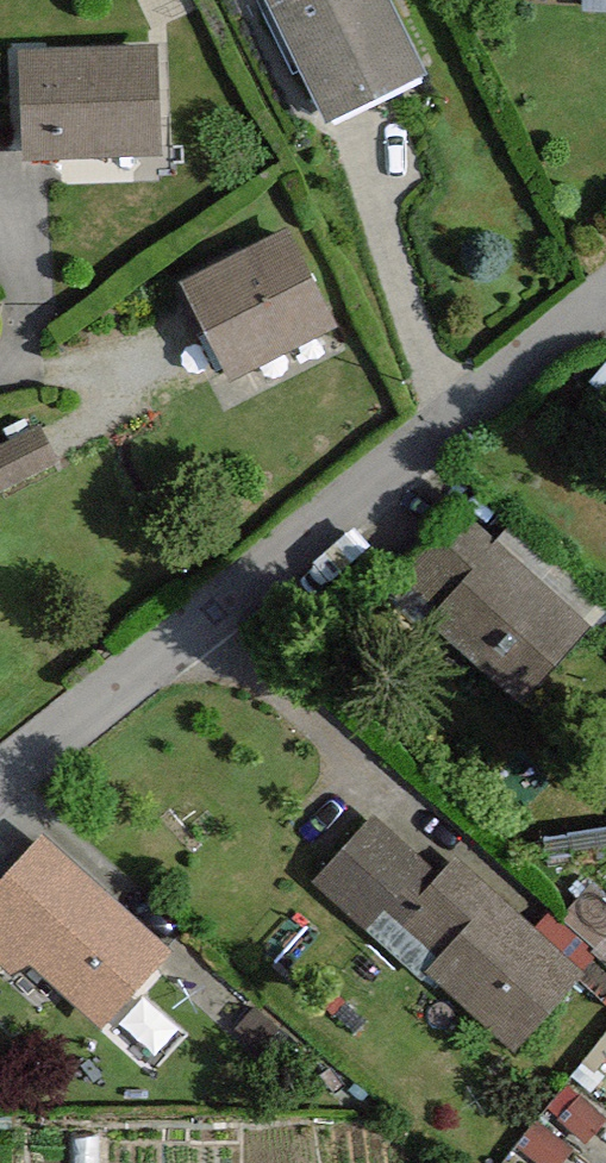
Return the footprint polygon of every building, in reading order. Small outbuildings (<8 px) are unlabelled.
[(325,127),(423,79),(385,0),(263,0),(325,127)] [(526,11),(605,13),(605,0),(526,0),(526,11)] [(150,52),(10,57),(14,151),(153,146),(150,52)] [(277,221),(168,276),(224,385),(333,330),(277,221)] [(0,453),(0,497),(54,474),(38,437),(0,453)] [(583,632),(460,513),(394,581),(517,701),(583,632)] [(437,886),(366,823),(313,883),(509,1054),(577,977),(453,868),(437,886)] [(32,847),(0,885),(0,958),(87,1031),(155,951),(32,847)] [(564,1087),(545,1108),(582,1140),(601,1118),(564,1087)] [(515,1143),(539,1162),(562,1162),(571,1152),(534,1121),(515,1143)]
